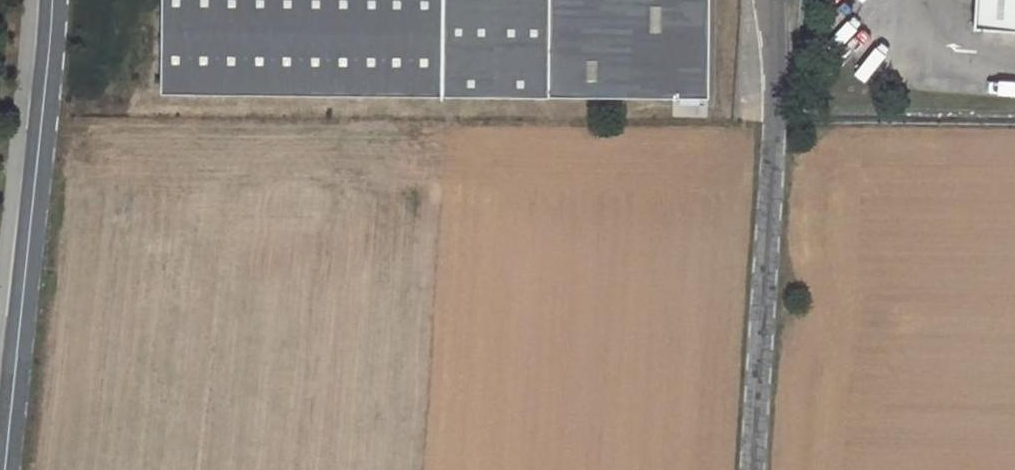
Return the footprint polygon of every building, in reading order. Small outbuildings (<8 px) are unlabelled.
[(154,89),(702,94),(702,0),(155,0),(154,89)] [(1014,30),(1014,0),(975,0),(973,28),(1014,30)]
